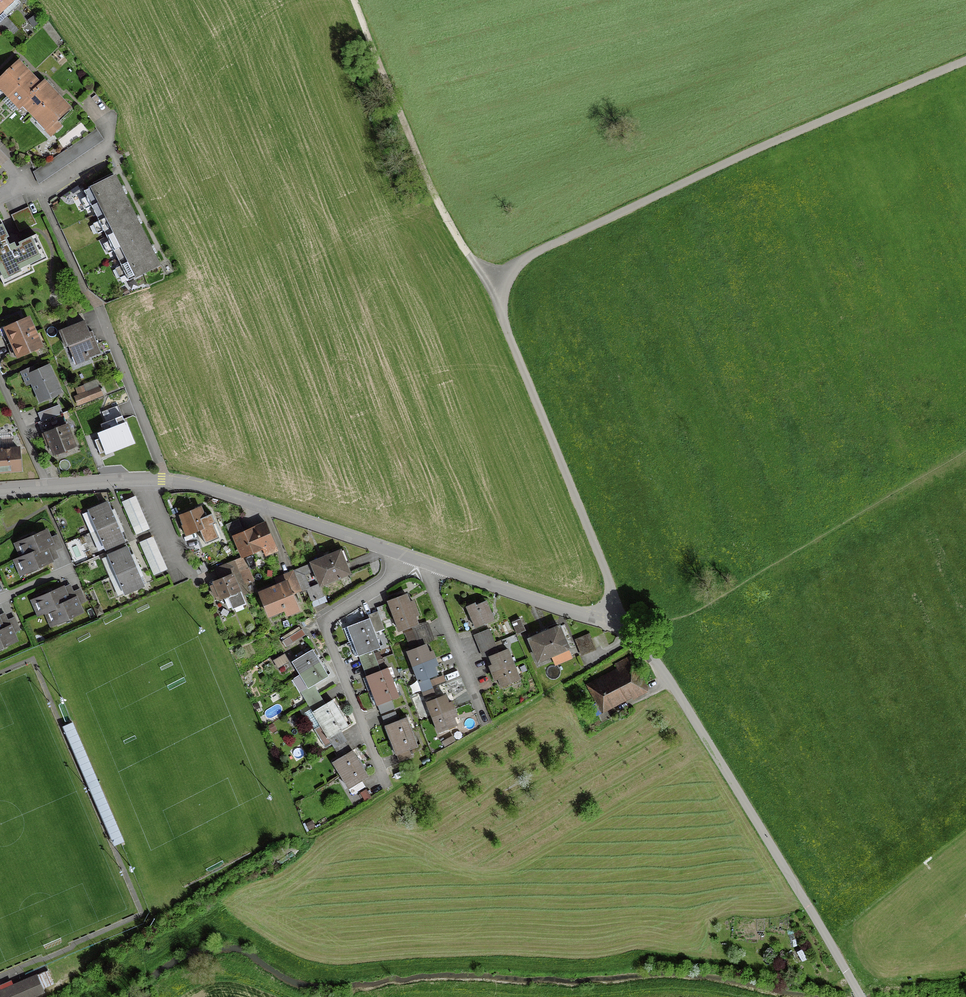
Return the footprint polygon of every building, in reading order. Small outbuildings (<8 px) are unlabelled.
[(6,16),(1,10),(11,0),(0,0),(0,22),(6,16)] [(38,23),(34,16),(28,21),(32,27),(38,23)] [(40,86),(33,79),(29,75),(27,73),(18,63),(8,72),(6,72),(6,74),(0,80),(0,88),(7,96),(18,107),(22,104),(32,115),(46,129),(52,123),(58,129),(61,127),(55,120),(56,120),(58,120),(58,118),(67,108),(58,98),(54,95),(52,92),(43,83),(40,86)] [(102,140),(95,129),(32,172),(37,184),(102,140)] [(122,192),(114,176),(83,191),(127,281),(158,266),(151,252),(136,221),(122,192)] [(3,286),(22,276),(20,271),(46,259),(35,236),(18,244),(19,246),(10,250),(5,238),(7,237),(0,222),(0,279),(3,286)] [(7,335),(4,337),(11,352),(14,350),(17,356),(31,350),(40,346),(27,319),(23,321),(5,329),(7,335)] [(84,355),(85,357),(99,352),(91,331),(88,332),(84,323),(59,333),(65,347),(69,346),(74,359),(84,355)] [(58,392),(47,367),(28,375),(39,401),(58,392)] [(74,398),(77,405),(102,395),(101,392),(101,391),(100,390),(102,389),(101,388),(100,388),(99,388),(74,398)] [(61,414),(58,406),(51,409),(54,416),(61,414)] [(65,412),(61,414),(54,416),(37,423),(46,446),(49,445),(53,455),(54,454),(56,457),(64,454),(63,451),(74,447),(64,420),(67,418),(65,412)] [(131,443),(124,424),(99,434),(102,443),(96,446),(99,454),(105,451),(106,453),(131,443)] [(18,449),(0,450),(0,472),(19,470),(18,449)] [(136,499),(124,504),(137,534),(147,529),(136,499)] [(113,519),(106,503),(81,515),(88,530),(95,527),(104,549),(123,541),(116,525),(113,519)] [(200,510),(199,508),(180,515),(184,525),(181,526),(184,535),(187,534),(188,534),(197,530),(203,544),(218,538),(211,522),(205,508),(200,510)] [(276,551),(265,524),(243,533),(237,520),(225,525),(230,538),(233,537),(241,556),(267,546),(268,549),(266,549),(268,554),(276,551)] [(45,551),(44,548),(51,545),(50,542),(45,531),(36,535),(33,534),(30,535),(29,538),(19,542),(25,556),(18,559),(24,573),(34,569),(36,570),(40,568),(41,566),(50,562),(45,551)] [(153,539),(142,544),(155,575),(166,570),(153,539)] [(126,548),(107,556),(124,594),(142,586),(135,570),(133,564),(126,548)] [(345,563),(340,551),(312,562),(312,563),(310,564),(309,563),(294,570),(302,590),(306,588),(312,601),(323,596),(319,584),(309,588),(304,574),(315,569),(321,584),(349,572),(345,563)] [(244,568),(240,558),(226,564),(231,575),(213,582),(213,585),(209,587),(214,597),(218,595),(220,598),(238,591),(236,585),(239,584),(243,594),(247,592),(244,585),(252,582),(248,572),(246,568),(244,568)] [(203,563),(197,565),(201,573),(206,571),(203,563)] [(276,586),(259,594),(267,614),(283,608),(286,614),(297,609),(292,595),(301,591),(292,571),(275,578),(278,585),(276,586)] [(42,613),(49,610),(55,624),(64,620),(67,621),(70,619),(71,617),(80,613),(75,601),(74,598),(67,601),(63,591),(61,588),(52,592),(49,591),(46,592),(45,595),(36,599),(42,613)] [(415,615),(417,615),(412,601),(410,602),(408,603),(405,595),(387,601),(398,631),(417,624),(413,616),(415,615)] [(468,613),(474,627),(475,627),(492,619),(484,602),(475,606),(476,609),(468,613)] [(98,605),(92,608),(96,616),(102,613),(98,605)] [(388,618),(383,605),(380,606),(377,608),(379,615),(372,618),(377,632),(384,629),(381,621),(388,618)] [(373,630),(368,619),(343,629),(348,643),(375,633),(374,630),(373,630)] [(524,630),(519,619),(511,623),(516,634),(524,630)] [(428,628),(427,624),(413,630),(418,644),(432,638),(431,635),(428,628)] [(2,630),(0,626),(0,649),(1,649),(4,648),(5,645),(15,641),(11,633),(9,627),(2,630)] [(529,639),(538,661),(567,648),(558,627),(529,639)] [(305,635),(301,629),(281,641),(285,647),(305,635)] [(489,629),(476,635),(477,639),(480,645),(483,652),(484,655),(503,647),(500,640),(495,643),(489,629)] [(376,635),(375,633),(348,643),(354,657),(379,647),(375,636),(376,635)] [(594,649),(588,635),(574,640),(580,654),(594,649)] [(429,653),(426,645),(408,651),(423,691),(433,688),(429,677),(437,674),(434,666),(436,665),(432,651),(430,652),(429,653)] [(316,658),(311,650),(294,660),(310,686),(327,676),(322,667),(316,658)] [(491,665),(490,666),(495,680),(496,679),(498,678),(501,686),(519,679),(507,650),(490,657),(493,665),(491,665)] [(379,658),(377,652),(359,658),(361,662),(364,670),(365,673),(382,666),(380,661),(375,662),(375,661),(379,658)] [(571,654),(557,660),(559,666),(573,660),(571,654)] [(282,656),(273,661),(277,668),(286,663),(282,656)] [(606,680),(604,676),(588,685),(600,708),(645,684),(629,656),(614,665),(619,674),(606,680)] [(365,677),(362,678),(367,692),(393,682),(392,679),(391,680),(387,668),(380,671),(368,675),(369,675),(365,677)] [(394,685),(393,682),(367,692),(372,706),(376,705),(380,714),(393,709),(390,700),(398,697),(393,685),(394,685)] [(324,704),(318,695),(314,688),(301,695),(306,702),(310,709),(303,713),(313,729),(322,723),(330,736),(327,738),(339,758),(334,761),(350,786),(347,788),(351,795),(364,787),(360,781),(367,776),(362,768),(356,758),(339,731),(347,726),(342,718),(336,708),(331,700),(324,704)] [(445,696),(427,703),(438,733),(456,726),(453,717),(455,717),(456,716),(451,703),(450,703),(448,704),(445,696)] [(397,721),(394,712),(381,717),(384,726),(388,725),(393,739),(412,731),(411,729),(410,729),(406,718),(397,721)] [(71,722),(63,726),(116,844),(123,840),(71,722)] [(413,734),(412,731),(393,739),(398,753),(394,754),(395,754),(398,761),(410,756),(408,750),(417,746),(412,735),(413,734)] [(454,741),(452,737),(441,743),(444,747),(454,741)] [(47,971),(0,991),(0,996),(31,996),(42,992),(41,989),(53,984),(47,971)]
